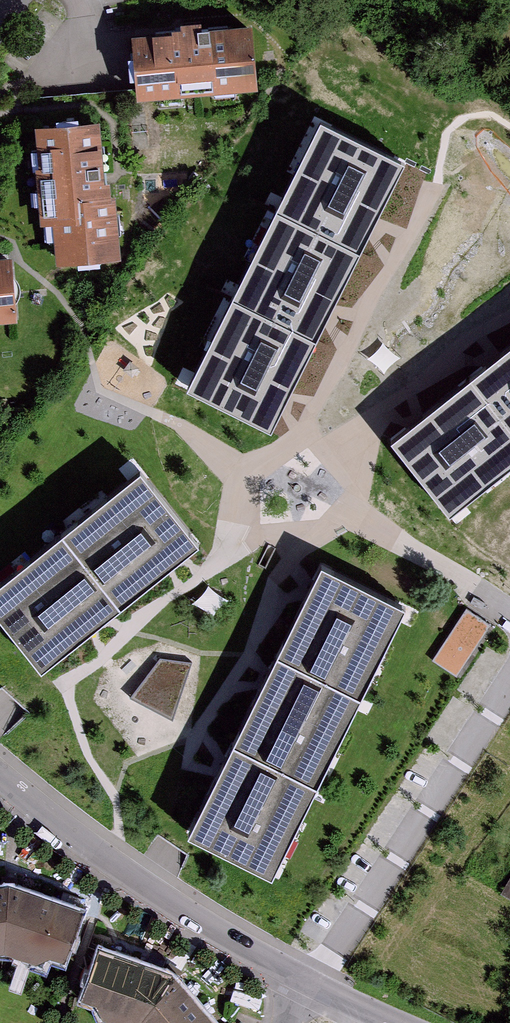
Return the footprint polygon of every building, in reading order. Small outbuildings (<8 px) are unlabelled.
[(135,43),(138,98),(248,91),(244,34),(201,36),(200,24),(187,25),(187,33),(179,33),(179,40),(135,43)] [(189,391),(271,432),(281,411),(331,313),(376,223),(408,159),(325,118),(189,391)] [(111,126),(45,131),(47,154),(37,155),(39,176),(51,176),(55,243),(67,243),(69,269),(127,265),(119,151),(113,151),(111,126)] [(498,361),(420,423),(392,444),(447,516),(509,467),(509,352),(498,361)] [(0,578),(0,613),(42,666),(94,624),(172,562),(200,540),(141,467),(0,578)] [(407,600),(324,560),(314,581),(265,679),(221,769),(189,833),(272,874),(407,600)] [(465,607),(451,637),(476,648),(490,619),(465,607)] [(157,650),(140,697),(176,710),(193,663),(157,650)] [(0,890),(0,940),(18,937),(67,957),(85,913),(20,887),(0,890)] [(107,955),(97,1004),(160,1018),(165,1022),(232,1022),(233,1022),(181,971),(107,955)]
